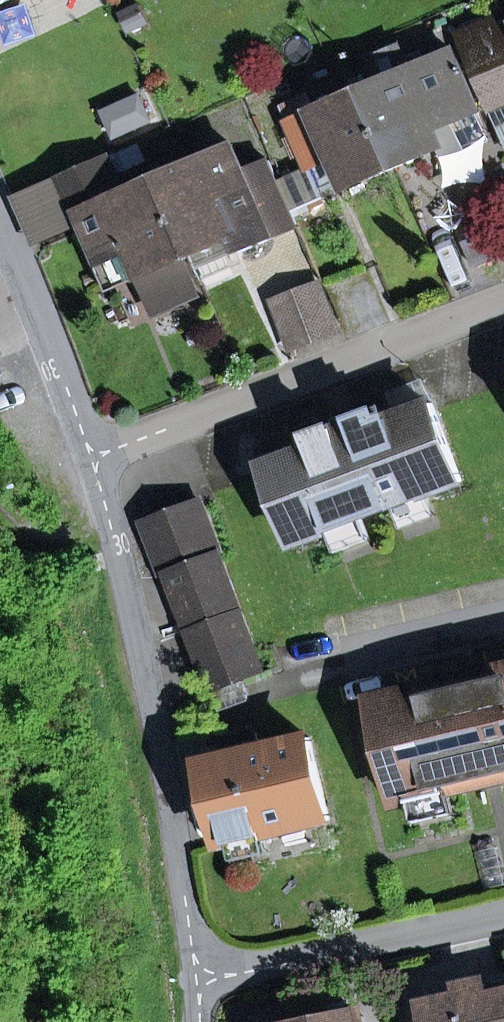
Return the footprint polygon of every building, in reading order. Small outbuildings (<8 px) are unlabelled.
[(493,31),(489,21),(459,33),(488,100),(503,93),(503,27),(493,31)] [(374,60),(383,81),(362,90),(395,167),(442,147),(445,155),(489,137),(453,51),(409,70),(401,49),(374,60)] [(336,156),(349,187),(395,167),(362,90),(288,121),(308,168),(336,156)] [(488,100),(503,137),(503,93),(488,100)] [(141,97),(104,114),(114,137),(151,120),(141,97)] [(246,172),(235,146),(158,178),(191,255),(235,237),(242,252),(300,228),(272,161),(246,172)] [(195,291),(182,259),(191,255),(158,178),(123,194),(109,159),(60,179),(75,216),(84,212),(89,224),(103,256),(132,244),(158,307),(195,291)] [(36,246),(89,224),(84,212),(75,216),(60,179),(16,198),(36,246)] [(276,303),(292,346),(336,330),(319,287),(276,303)] [(428,494),(462,481),(432,403),(385,421),(381,413),(312,439),(315,447),(267,465),(296,542),(332,528),(365,516),(394,505),(424,493),(425,495),(428,494)] [(403,529),(436,516),(428,494),(425,495),(424,493),(394,505),(403,529)] [(172,512),(192,564),(220,554),(201,501),(172,512)] [(144,522),(164,575),(166,574),(192,564),(172,512),(144,522)] [(341,552),(374,539),(365,516),(332,528),(341,552)] [(166,574),(188,632),(242,612),(220,554),(192,564),(166,574)] [(210,692),(264,672),(242,612),(188,632),(210,692)] [(377,700),(402,802),(414,800),(452,790),(478,784),(479,786),(503,780),(503,670),(377,700)] [(226,740),(230,757),(261,750),(257,732),(226,740)] [(329,820),(310,738),(261,750),(230,757),(207,763),(226,844),(232,843),(265,835),(329,820)] [(419,824),(458,815),(452,790),(414,800),(419,824)] [(237,861),(269,853),(265,835),(232,843),(237,861)] [(491,993),(485,983),(464,987),(462,1000),(428,1007),(431,1021),(503,1021),(503,990),(491,993)]
